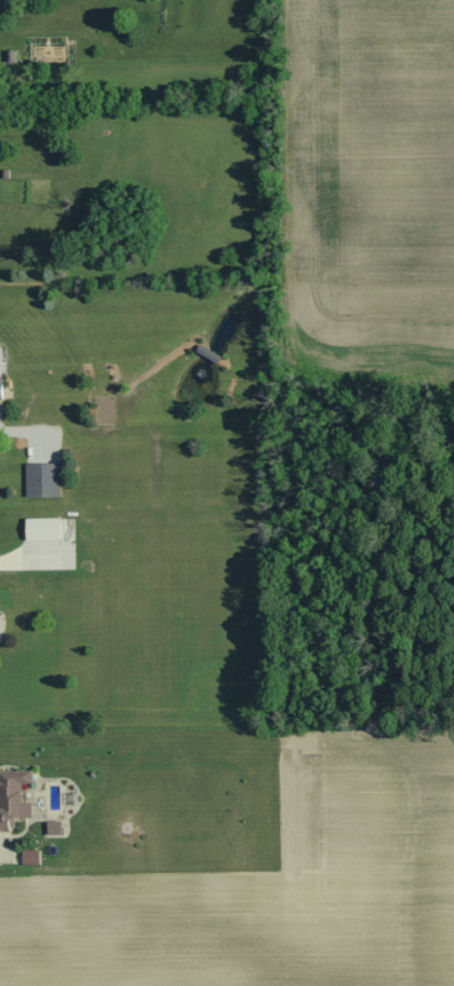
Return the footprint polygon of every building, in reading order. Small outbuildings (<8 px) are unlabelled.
[(219,363),(223,356),(201,344),(197,352),(219,363)] [(24,462),(59,461),(59,494),(25,495),(24,462)] [(25,516),(60,515),(60,537),(44,537),(25,538),(25,516)] [(10,830),(0,830),(0,769),(31,768),(32,782),(22,782),(22,799),(31,799),(31,816),(14,816),(14,826),(9,826),(10,830)] [(62,834),(62,822),(49,822),(49,834),(62,834)] [(20,848),(38,848),(38,863),(21,863),(20,848)]
